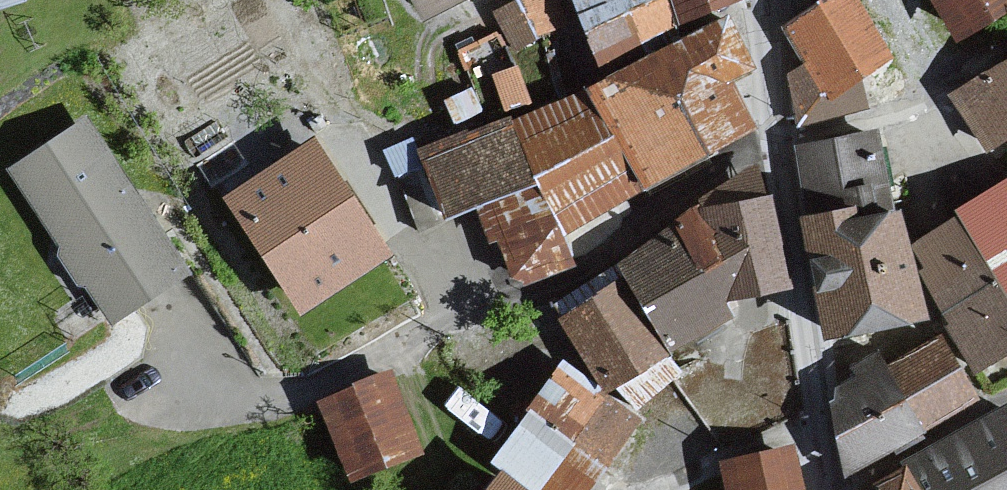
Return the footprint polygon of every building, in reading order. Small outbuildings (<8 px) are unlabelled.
[(28,9),(25,0),(0,0),(0,18),(28,9)] [(423,29),(483,0),(409,0),(423,29)] [(569,16),(563,0),(499,0),(512,36),(569,16)] [(604,83),(736,13),(732,0),(568,0),(604,83)] [(783,36),(802,70),(786,80),(796,126),(866,112),(858,86),(895,64),(854,0),(834,0),(783,36)] [(962,51),(1006,19),(1006,0),(930,0),(962,51)] [(584,99),(421,151),(454,227),(474,220),(515,294),(601,261),(592,246),(649,216),(760,142),(736,13),(604,83),(584,99)] [(950,96),(991,162),(1006,153),(1006,64),(950,96)] [(89,126),(6,175),(110,326),(185,286),(89,126)] [(874,136),(792,152),(810,222),(864,215),(871,225),(899,220),(874,136)] [(313,146),(224,205),(300,318),(390,265),(313,146)] [(662,241),(625,282),(669,360),(728,303),(794,295),(752,171),(713,201),(662,241)] [(915,248),(945,335),(980,372),(1006,355),(1006,182),(915,248)] [(810,222),(804,223),(832,347),(933,327),(915,248),(907,218),(899,220),(871,225),(864,215),(810,222)] [(625,282),(560,326),(591,381),(637,420),(685,378),(669,360),(625,282)] [(936,347),(911,362),(894,345),(848,368),(852,384),(845,389),(834,406),(848,489),(853,489),(984,406),(936,347)] [(562,368),(494,466),(501,472),(525,489),(591,489),(637,420),(591,381),(562,368)] [(395,376),(330,404),(352,482),(420,458),(395,376)] [(874,489),(1006,489),(1006,415),(874,489)] [(720,468),(725,489),(804,489),(796,453),(720,468)] [(489,489),(525,489),(501,472),(489,489)]
